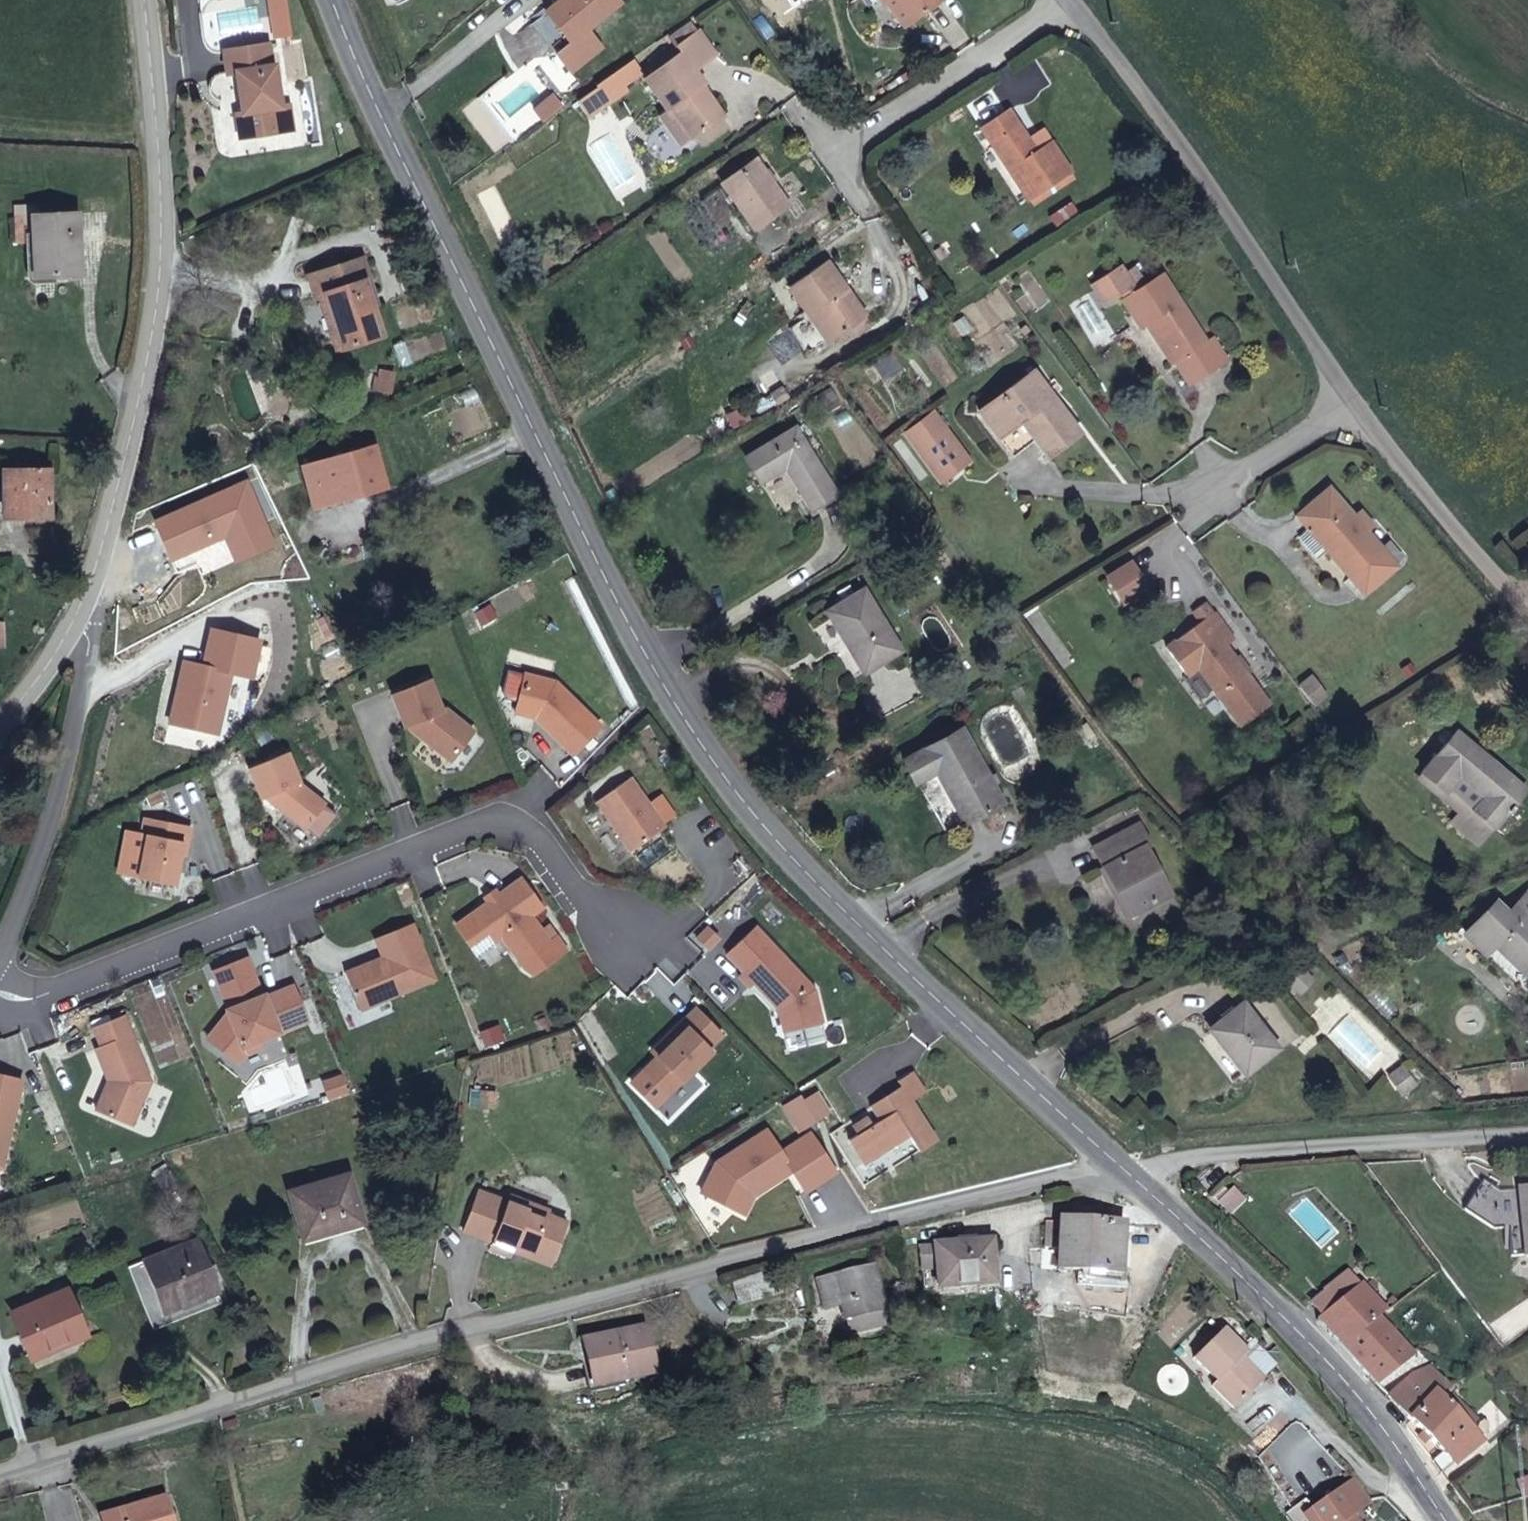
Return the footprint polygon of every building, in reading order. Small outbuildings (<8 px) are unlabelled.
[(291,36),(288,0),(267,0),(271,37),(291,36)] [(618,0),(561,0),(546,12),(571,43),(621,4),(618,0)] [(908,24),(913,20),(898,0),(891,0),(908,24)] [(913,20),(940,0),(898,0),(913,20)] [(671,37),(677,47),(700,31),(693,22),(671,37)] [(700,31),(677,47),(682,53),(646,79),(667,110),(672,107),(693,138),(723,116),(702,85),(705,83),(696,69),(716,54),(700,31)] [(268,46),(224,53),(229,75),(237,74),(244,114),(237,116),(242,140),(277,134),(273,109),(283,107),(276,67),(273,67),(268,46)] [(633,60),(598,85),(610,103),(628,90),(625,86),(642,74),(633,60)] [(610,103),(598,86),(578,100),(589,117),(610,103)] [(540,121),(564,112),(557,95),(534,103),(540,121)] [(517,133),(538,120),(528,105),(508,118),(517,133)] [(672,107),(667,110),(659,115),(681,147),(693,138),(672,107)] [(1036,152),(1009,111),(981,129),(1029,200),(1070,172),(1050,142),(1036,152)] [(639,179),(611,135),(590,146),(614,193),(639,179)] [(789,206),(756,159),(722,183),(755,230),(789,206)] [(79,275),(77,214),(31,216),(33,243),(34,276),(79,275)] [(33,243),(31,216),(16,217),(17,244),(33,243)] [(368,293),(374,291),(362,258),(308,275),(315,296),(324,293),(342,347),(382,335),(368,293)] [(813,313),(832,340),(865,317),(826,260),(788,287),(808,315),(813,313)] [(1125,299),(1136,291),(1120,266),(1090,284),(1102,301),(1121,293),(1125,299)] [(1161,275),(1136,291),(1125,299),(1122,300),(1140,327),(1143,326),(1151,320),(1177,360),(1174,362),(1190,385),(1223,363),(1208,339),(1204,341),(1161,275)] [(1072,309),(1095,348),(1115,337),(1092,297),(1072,309)] [(808,315),(827,342),(828,343),(832,340),(813,313),(808,315)] [(784,333),(802,359),(827,342),(808,315),(784,333)] [(1151,320),(1143,326),(1169,365),(1174,362),(1177,360),(1151,320)] [(1213,336),(1208,339),(1223,363),(1228,359),(1213,336)] [(389,393),(393,371),(380,369),(377,390),(389,393)] [(1019,422),(1034,441),(1047,458),(1079,433),(1032,371),(978,411),(998,438),(1019,422)] [(741,407),(726,414),(732,428),(747,422),(741,407)] [(968,460),(933,413),(905,433),(940,481),(968,460)] [(1013,457),(1034,441),(1019,422),(998,438),(1013,457)] [(811,510),(835,494),(794,428),(745,459),(760,483),(785,467),(811,510)] [(302,466),(306,484),(314,482),(319,505),(385,487),(373,447),(302,466)] [(47,470),(2,471),(3,517),(48,516),(47,470)] [(314,482),(306,484),(312,507),(319,505),(314,482)] [(242,483),(156,525),(175,571),(228,549),(236,563),(273,547),(242,483)] [(1308,528),(1326,550),(1349,577),(1345,582),(1349,587),(1355,582),(1364,593),(1396,566),(1365,531),(1372,524),(1360,511),(1358,513),(1354,509),(1350,513),(1328,489),(1296,515),(1308,528)] [(1317,559),(1326,550),(1308,528),(1298,537),(1317,559)] [(1133,558),(1105,575),(1123,604),(1150,587),(1133,558)] [(863,671),(900,650),(864,589),(829,610),(853,648),(851,650),(863,671)] [(471,614),(481,631),(501,620),(492,603),(471,614)] [(1023,620),(1062,667),(1073,658),(1035,610),(1023,620)] [(1240,724),(1267,705),(1224,644),(1232,638),(1214,612),(1166,647),(1187,675),(1198,666),(1240,724)] [(184,663),(168,725),(217,734),(232,675),(252,679),(260,642),(211,633),(202,668),(184,663)] [(544,721),(540,725),(572,757),(600,728),(556,684),(524,675),(514,714),(535,720),(538,716),(544,721)] [(1300,686),(1314,704),(1327,695),(1313,675),(1300,686)] [(441,712),(428,681),(390,697),(402,728),(406,727),(449,763),(473,733),(445,711),(441,712)] [(535,720),(540,725),(544,721),(538,716),(535,720)] [(964,823),(1002,802),(962,730),(903,761),(914,784),(936,773),(964,823)] [(1524,789),(1456,731),(1421,772),(1444,792),(1448,789),(1464,804),(1451,820),(1477,844),(1524,789)] [(296,783),(286,754),(246,768),(258,800),(269,795),(273,805),(304,830),(324,805),(296,783)] [(630,854),(665,830),(630,780),(596,803),(630,854)] [(136,879),(173,887),(181,844),(186,844),(189,828),(142,819),(139,836),(144,837),(136,879)] [(1104,868),(1129,915),(1168,893),(1145,848),(1149,845),(1138,826),(1094,849),(1104,868)] [(1123,918),(1129,915),(1104,868),(1099,871),(1123,918)] [(493,955),(528,943),(517,913),(532,908),(520,874),(462,894),(473,928),(483,925),(493,955)] [(1515,904),(1523,911),(1513,921),(1493,902),(1465,933),(1486,952),(1498,940),(1527,969),(1527,891),(1515,904)] [(704,955),(721,940),(705,920),(687,935),(704,955)] [(342,976),(352,999),(363,994),(369,1008),(432,982),(410,926),(373,941),(381,960),(375,963),(378,969),(369,972),(366,966),(342,976)] [(782,1033),(821,1024),(813,991),(771,945),(737,976),(748,989),(753,985),(777,1011),(782,1033)] [(1304,969),(1291,957),(1279,971),(1290,983),(1304,969)] [(375,963),(366,966),(369,972),(378,969),(375,963)] [(660,970),(647,979),(670,1009),(683,999),(660,970)] [(226,1015),(210,1035),(212,1046),(230,1060),(239,1050),(258,1043),(307,1023),(293,988),(264,999),(263,996),(225,1012),(226,1015)] [(363,994),(352,999),(357,1013),(369,1008),(363,994)] [(1277,1048),(1244,1004),(1210,1029),(1245,1074),(1277,1048)] [(667,1047),(656,1057),(642,1071),(665,1095),(709,1052),(706,1050),(720,1036),(694,1009),(662,1041),(667,1047)] [(146,1082),(121,1018),(90,1029),(97,1048),(92,1050),(104,1081),(91,1110),(127,1125),(146,1082)] [(483,1049),(504,1045),(501,1026),(480,1029),(483,1049)] [(649,1052),(656,1057),(667,1047),(662,1041),(649,1052)] [(261,1050),(258,1043),(239,1050),(230,1060),(236,1065),(244,1055),(261,1050)] [(1401,1094),(1415,1085),(1401,1067),(1388,1077),(1401,1094)] [(327,1100),(349,1094),(343,1072),(320,1078),(327,1100)] [(924,1093),(911,1072),(897,1080),(901,1087),(868,1107),(877,1121),(868,1127),(863,1119),(852,1127),(857,1134),(847,1139),(861,1163),(907,1136),(917,1151),(935,1140),(910,1101),(924,1093)] [(19,1079),(0,1075),(0,1157),(19,1079)] [(813,1088),(800,1096),(815,1121),(828,1113),(813,1088)] [(497,1109),(497,1090),(471,1090),(470,1109),(497,1109)] [(815,1121),(800,1096),(783,1106),(798,1131),(815,1121)] [(714,1209),(760,1216),(764,1197),(801,1169),(816,1188),(840,1171),(816,1140),(789,1161),(772,1141),(725,1177),(714,1209)] [(162,1189),(175,1181),(164,1163),(150,1173),(162,1189)] [(363,1222),(348,1174),(289,1192),(302,1240),(363,1222)] [(1500,1192),(1484,1180),(1463,1207),(1491,1228),(1524,1227),(1524,1230),(1522,1230),(1524,1255),(1527,1255),(1527,1189),(1500,1192)] [(1237,1187),(1218,1200),(1229,1216),(1248,1203),(1237,1187)] [(525,1208),(505,1200),(477,1190),(461,1231),(490,1241),(490,1243),(510,1251),(512,1243),(530,1249),(528,1256),(549,1264),(565,1222),(546,1214),(547,1210),(527,1202),(525,1208)] [(508,1195),(505,1200),(525,1208),(527,1202),(508,1195)] [(1060,1250),(1062,1223),(1046,1222),(1044,1249),(1060,1250)] [(1117,1272),(1120,1244),(1121,1225),(1062,1222),(1062,1223),(1060,1250),(1058,1269),(1100,1272),(1117,1272)] [(217,1292),(213,1283),(212,1279),(219,1277),(215,1266),(207,1268),(196,1241),(143,1262),(128,1268),(154,1330),(168,1325),(164,1312),(217,1292)] [(990,1241),(934,1245),(937,1270),(937,1288),(993,1284),(990,1241)] [(1130,1244),(1120,1244),(1117,1272),(1121,1273),(1127,1273),(1130,1244)] [(937,1270),(934,1245),(919,1245),(920,1270),(937,1270)] [(842,1306),(845,1322),(879,1313),(886,1311),(874,1267),(818,1279),(826,1310),(842,1306)] [(781,1295),(775,1270),(730,1281),(738,1307),(781,1295)] [(1121,1273),(1117,1272),(1100,1272),(1100,1283),(1122,1285),(1121,1273)] [(1412,1355),(1377,1317),(1385,1310),(1360,1284),(1359,1287),(1347,1273),(1309,1304),(1321,1317),(1317,1321),(1340,1346),(1375,1383),(1412,1355)] [(86,1335),(66,1289),(11,1312),(28,1354),(65,1339),(67,1343),(86,1335)] [(879,1313),(845,1322),(848,1334),(882,1327),(879,1313)] [(583,1342),(587,1365),(595,1363),(600,1385),(654,1374),(644,1328),(583,1342)] [(1234,1408),(1263,1380),(1242,1359),(1245,1353),(1221,1330),(1194,1357),(1216,1381),(1211,1386),(1234,1408)] [(738,1354),(734,1342),(716,1347),(720,1358),(738,1354)] [(595,1363),(587,1365),(592,1387),(600,1385),(595,1363)] [(1436,1392),(1431,1398),(1411,1376),(1388,1397),(1411,1420),(1424,1433),(1429,1439),(1445,1454),(1435,1464),(1445,1476),(1456,1465),(1481,1441),(1469,1429),(1476,1422),(1454,1398),(1447,1404),(1444,1401),(1442,1398),(1436,1392)] [(1458,1384),(1442,1398),(1444,1401),(1460,1386),(1458,1384)] [(1279,1446),(1316,1458),(1323,1437),(1286,1426),(1279,1446)] [(1429,1439),(1424,1433),(1420,1437),(1425,1443),(1429,1439)] [(1527,1497),(1527,1477),(1515,1482),(1522,1500),(1527,1497)] [(1352,1515),(1369,1502),(1352,1479),(1311,1509),(1319,1520),(1356,1520),(1352,1515)] [(164,1499),(101,1517),(103,1520),(170,1520),(164,1499)] [(1307,1520),(1319,1520),(1311,1509),(1303,1515),(1307,1520)]
